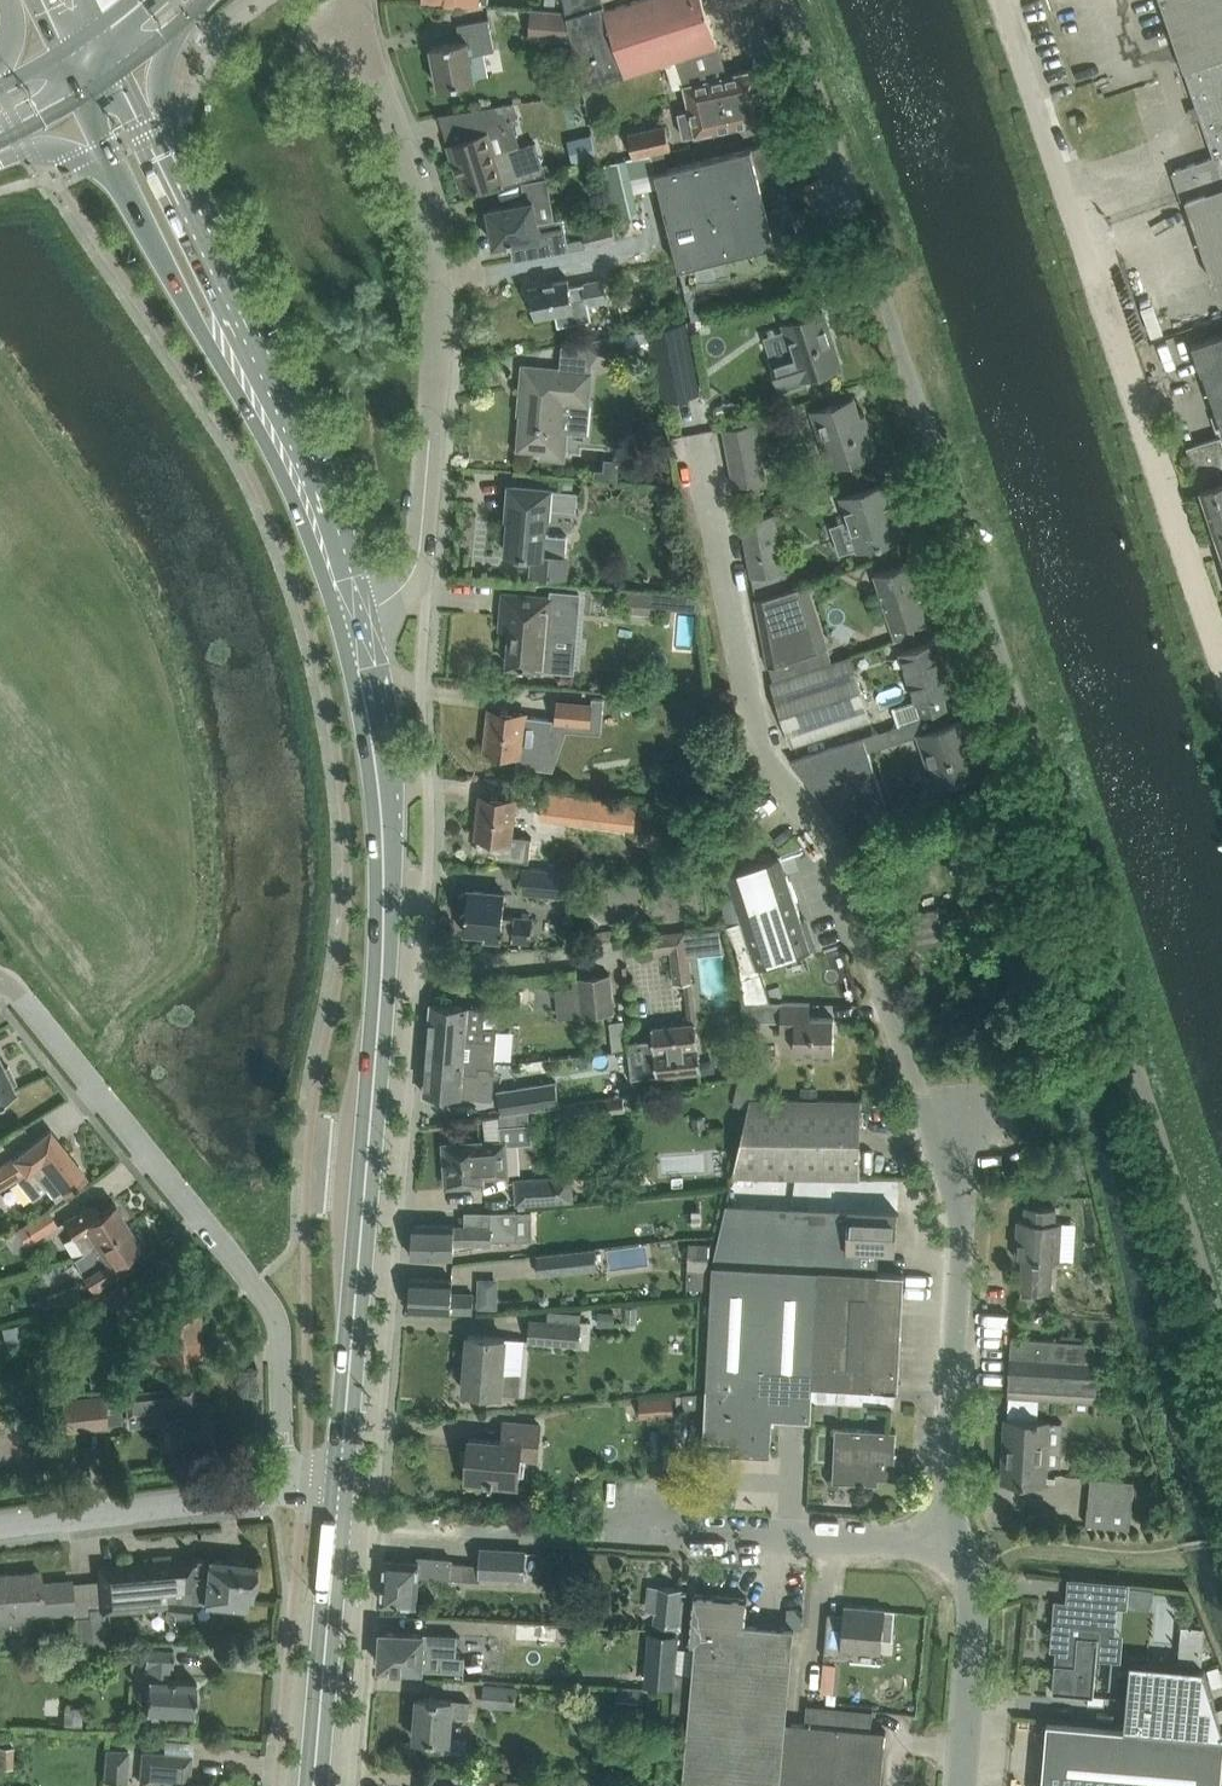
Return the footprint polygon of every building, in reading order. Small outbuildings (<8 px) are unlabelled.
[(676,56),(718,43),(704,0),(632,0),(607,8),(604,0),(566,0),(568,10),(576,40),(587,85),(676,56)] [(1176,38),(1186,68),(1221,57),(1221,0),(1163,0),(1176,38)] [(568,10),(532,7),(530,36),(576,40),(568,10)] [(461,39),(431,45),(439,85),(476,78),(471,53),(494,49),(488,17),(481,18),(458,23),(461,39)] [(680,111),(685,135),(769,117),(758,67),(745,70),(744,68),(739,70),(740,71),(728,73),(718,43),(676,56),(691,109),(680,111)] [(1178,168),(1187,196),(1221,184),(1221,57),(1186,68),(1198,104),(1202,115),(1214,152),(1215,155),(1178,168)] [(574,69),(560,71),(563,85),(577,82),(574,69)] [(450,143),(449,143),(464,191),(502,178),(504,185),(527,177),(546,171),(537,140),(522,145),(517,147),(508,120),(513,119),(508,103),(503,104),(476,108),(478,114),(483,132),(450,143)] [(602,164),(603,168),(652,155),(651,152),(671,147),(666,123),(629,132),(635,156),(602,164)] [(591,134),(566,140),(571,163),(597,157),(591,134)] [(775,141),(655,171),(679,266),(688,264),(694,287),(805,259),(775,141)] [(653,161),(652,155),(603,168),(614,215),(640,209),(629,167),(653,161)] [(1187,196),(1215,280),(1221,278),(1221,184),(1187,196)] [(493,232),(495,243),(539,235),(542,254),(569,249),(563,216),(538,221),(534,199),(488,207),(489,213),(484,213),(488,233),(493,232)] [(600,225),(583,229),(585,237),(587,246),(616,239),(612,223),(600,225)] [(568,277),(530,284),(535,316),(574,309),(572,299),(586,296),(587,302),(607,299),(604,278),(570,285),(568,277)] [(804,384),(802,378),(841,365),(822,309),(784,322),(794,352),(773,359),(783,391),(804,384)] [(648,327),(648,328),(652,351),(662,398),(700,390),(686,319),(648,327)] [(1213,383),(1221,380),(1221,333),(1193,343),(1202,370),(1208,368),(1213,383)] [(583,340),(586,363),(626,355),(623,334),(583,340)] [(590,404),(593,371),(523,365),(521,396),(526,397),(525,411),(522,411),(519,447),(543,449),(542,457),(567,459),(570,428),(576,429),(578,403),(590,404)] [(1213,383),(1218,397),(1217,397),(1221,411),(1221,380),(1213,383)] [(831,404),(812,409),(821,439),(826,438),(835,464),(853,458),(876,450),(869,429),(865,431),(854,397),(831,404)] [(724,426),(735,483),(766,477),(755,420),(724,426)] [(1186,446),(1195,474),(1203,471),(1207,485),(1202,487),(1221,549),(1221,476),(1219,466),(1221,465),(1221,434),(1186,446)] [(563,478),(563,488),(574,489),(574,479),(563,478)] [(887,481),(842,496),(859,548),(904,534),(887,481)] [(534,573),(564,576),(568,535),(545,533),(548,488),(513,485),(507,551),(536,554),(534,573)] [(765,514),(741,518),(752,575),(754,575),(758,596),(789,587),(800,583),(797,566),(785,568),(775,512),(765,514)] [(881,570),(876,572),(894,627),(892,628),(895,639),(916,632),(912,620),(930,615),(916,571),(912,560),(904,562),(881,570)] [(758,596),(756,597),(769,664),(770,664),(775,679),(833,660),(828,645),(807,581),(800,583),(789,587),(758,596)] [(504,591),(502,608),(513,609),(508,663),(548,666),(554,595),(504,591)] [(937,638),(901,649),(922,716),(949,708),(944,692),(954,689),(937,638)] [(775,679),(771,680),(792,743),(872,717),(852,654),(833,660),(775,679)] [(559,697),(557,717),(592,720),(593,700),(559,697)] [(490,707),(485,750),(522,754),(527,711),(490,707)] [(922,716),(886,728),(891,742),(918,733),(931,772),(929,774),(931,781),(934,782),(936,786),(939,785),(942,787),(949,784),(950,781),(981,771),(964,718),(941,726),(927,730),(922,716)] [(791,759),(839,820),(887,804),(864,735),(791,759)] [(543,790),(540,814),(620,824),(623,799),(543,790)] [(495,856),(529,860),(532,836),(513,834),(517,798),(480,793),(475,836),(479,837),(477,849),(496,851),(495,856)] [(781,855),(726,873),(757,967),(812,949),(781,855)] [(522,865),(522,867),(520,892),(569,896),(571,870),(522,865)] [(531,940),(533,916),(504,914),(506,891),(469,888),(465,929),(486,931),(485,936),(531,940)] [(938,907),(907,914),(915,948),(946,941),(938,907)] [(605,930),(594,931),(595,940),(615,938),(614,928),(605,929),(605,930)] [(671,950),(672,957),(689,954),(686,930),(650,933),(652,952),(671,950)] [(691,981),(689,954),(672,957),(675,983),(691,981)] [(610,973),(579,977),(584,1014),(614,1011),(610,973)] [(810,1002),(786,1002),(746,1001),(746,1019),(781,1019),(781,1033),(795,1033),(795,1050),(834,1050),(834,1016),(810,1016),(810,1002)] [(429,1032),(427,1062),(445,1064),(444,1069),(464,1071),(464,1070),(479,1072),(479,1066),(495,1067),(495,1060),(497,1039),(497,1032),(498,1027),(484,1026),(486,1006),(468,1005),(435,1002),(432,1002),(429,1032)] [(626,1018),(611,1019),(613,1048),(628,1047),(626,1018)] [(642,1039),(642,1040),(628,1042),(631,1065),(632,1077),(701,1069),(699,1045),(696,1021),(653,1026),(654,1038),(642,1039)] [(16,1089),(13,1083),(17,1081),(9,1064),(5,1066),(0,1056),(0,1097),(16,1089)] [(427,1062),(424,1092),(449,1094),(461,1096),(461,1095),(476,1096),(492,1097),(494,1078),(495,1067),(479,1066),(479,1072),(464,1070),(464,1071),(444,1069),(445,1064),(427,1062)] [(749,1105),(734,1174),(836,1176),(860,1176),(861,1099),(837,1099),(816,1098),(800,1098),(767,1098),(772,1077),(757,1074),(751,1097),(749,1105)] [(498,1088),(501,1112),(561,1104),(557,1080),(498,1088)] [(800,1087),(800,1098),(816,1098),(816,1087),(800,1087)] [(564,1105),(566,1118),(627,1110),(624,1095),(564,1105)] [(12,1158),(0,1165),(0,1188),(18,1177),(34,1198),(47,1187),(57,1199),(87,1175),(50,1128),(12,1158)] [(481,1140),(444,1143),(447,1184),(484,1182),(483,1176),(509,1174),(507,1139),(481,1141),(481,1140)] [(881,1205),(912,1205),(913,1175),(881,1175),(881,1205)] [(571,1176),(517,1179),(518,1202),(572,1198),(571,1176)] [(64,1220),(83,1252),(97,1243),(97,1244),(129,1224),(115,1202),(100,1212),(94,1201),(64,1220)] [(728,1203),(715,1262),(820,1267),(878,1270),(879,1248),(896,1249),(898,1211),(874,1209),(728,1203)] [(1024,1257),(1022,1289),(1051,1291),(1053,1259),(1060,1259),(1062,1221),(1055,1220),(1056,1206),(1026,1204),(1025,1219),(1019,1218),(1016,1257),(1024,1257)] [(49,1209),(18,1229),(27,1244),(58,1224),(49,1209)] [(455,1224),(438,1224),(413,1223),(412,1255),(454,1257),(454,1243),(492,1243),(492,1240),(516,1240),(516,1211),(492,1211),(492,1225),(455,1225),(455,1224)] [(142,1246),(129,1224),(97,1244),(97,1243),(83,1252),(74,1258),(85,1275),(94,1290),(134,1265),(127,1255),(142,1246)] [(709,1243),(689,1242),(689,1269),(709,1270),(709,1243)] [(650,1246),(613,1247),(613,1264),(650,1263),(650,1246)] [(596,1247),(538,1253),(540,1274),(598,1268),(596,1247)] [(709,1363),(705,1435),(731,1438),(731,1450),(771,1452),(773,1415),(812,1417),(813,1399),(814,1383),(820,1267),(715,1262),(709,1363)] [(814,1383),(813,1399),(895,1404),(896,1387),(899,1387),(905,1272),(878,1271),(878,1270),(820,1267),(814,1383)] [(411,1276),(410,1309),(452,1310),(452,1309),(473,1310),(474,1293),(452,1292),(453,1278),(411,1276)] [(124,1279),(102,1294),(110,1306),(113,1304),(124,1320),(143,1308),(124,1279)] [(78,1285),(48,1296),(54,1311),(83,1300),(78,1285)] [(1022,1295),(1022,1312),(1036,1312),(1037,1295),(1022,1295)] [(600,1309),(599,1323),(615,1323),(616,1310),(600,1309)] [(531,1321),(530,1339),(562,1342),(580,1344),(581,1331),(582,1320),(582,1313),(570,1312),(549,1310),(548,1318),(534,1317),(533,1321),(531,1321)] [(198,1313),(148,1319),(153,1361),(203,1355),(198,1313)] [(25,1322),(3,1328),(8,1346),(30,1340),(25,1322)] [(469,1333),(464,1389),(501,1392),(520,1394),(522,1374),(503,1372),(506,1336),(469,1333)] [(1100,1400),(1102,1363),(1113,1364),(1114,1342),(1097,1341),(1072,1340),(1072,1334),(1061,1334),(1060,1339),(1017,1337),(1016,1357),(1010,1357),(1008,1394),(1032,1395),(1100,1400)] [(88,1364),(91,1386),(118,1382),(115,1361),(88,1364)] [(193,1385),(127,1393),(130,1418),(148,1416),(149,1426),(170,1424),(172,1449),(207,1445),(205,1430),(212,1429),(209,1402),(195,1403),(193,1385)] [(698,1391),(684,1392),(685,1406),(699,1405),(698,1391)] [(673,1395),(640,1398),(641,1415),(675,1412),(673,1395)] [(65,1400),(68,1429),(107,1425),(103,1396),(65,1400)] [(1007,1418),(1003,1479),(1045,1482),(1046,1464),(1061,1464),(1063,1422),(1048,1421),(1038,1420),(1007,1418)] [(470,1437),(466,1480),(518,1485),(521,1456),(538,1457),(541,1423),(505,1420),(503,1440),(470,1437)] [(836,1427),(834,1480),(860,1481),(860,1484),(865,1484),(866,1482),(879,1483),(879,1477),(894,1477),(896,1430),(836,1427)] [(1134,1480),(1115,1478),(1091,1476),(1087,1523),(1130,1527),(1134,1480)] [(482,1547),(481,1574),(524,1576),(526,1550),(482,1547)] [(90,1615),(93,1645),(109,1643),(107,1614),(166,1609),(166,1616),(192,1618),(193,1601),(247,1606),(248,1600),(254,1600),(257,1562),(211,1557),(210,1556),(100,1566),(102,1578),(87,1579),(90,1615)] [(419,1560),(386,1558),(384,1585),(380,1587),(379,1596),(383,1598),(382,1601),(417,1604),(419,1573),(466,1577),(467,1562),(452,1561),(452,1558),(419,1556),(419,1560)] [(6,1574),(11,1630),(30,1628),(28,1614),(74,1610),(77,1646),(93,1645),(90,1615),(87,1579),(42,1583),(41,1571),(6,1574)] [(13,1650),(12,1639),(11,1639),(10,1630),(11,1630),(6,1574),(0,1575),(0,1652),(13,1650)] [(1093,1602),(1055,1599),(1051,1648),(1057,1649),(1053,1691),(1094,1695),(1100,1630),(1122,1633),(1124,1608),(1127,1609),(1129,1583),(1094,1580),(1093,1602)] [(647,1608),(657,1610),(656,1621),(679,1623),(683,1588),(650,1584),(647,1608)] [(684,1783),(722,1785),(779,1785),(786,1720),(795,1626),(794,1626),(786,1625),(745,1621),(747,1596),(696,1591),(693,1629),(697,1629),(693,1676),(690,1712),(684,1783)] [(852,1648),(858,1648),(882,1650),(886,1608),(845,1604),(844,1620),(828,1619),(825,1656),(851,1658),(852,1648)] [(788,1606),(786,1625),(794,1626),(795,1626),(803,1627),(804,1607),(788,1606)] [(556,1620),(514,1619),(513,1637),(555,1639),(556,1620)] [(655,1627),(652,1646),(660,1647),(655,1681),(677,1684),(684,1631),(655,1627)] [(379,1635),(378,1642),(382,1643),(381,1665),(456,1669),(463,1669),(465,1669),(466,1654),(457,1654),(458,1634),(425,1632),(382,1630),(382,1634),(379,1635)] [(12,1639),(13,1650),(24,1649),(23,1638),(12,1639)] [(147,1648),(146,1663),(150,1663),(149,1678),(147,1710),(195,1712),(197,1680),(161,1678),(162,1664),(174,1664),(175,1650),(147,1648)] [(842,1690),(844,1660),(827,1659),(826,1689),(842,1690)] [(1142,1727),(1221,1735),(1221,1722),(1204,1666),(1131,1660),(1127,1708),(1143,1710),(1142,1727)] [(1207,1668),(1213,1685),(1221,1682),(1221,1673),(1219,1664),(1207,1668)] [(679,1675),(675,1711),(690,1712),(693,1676),(679,1675)] [(485,1684),(484,1702),(515,1705),(517,1687),(485,1684)] [(618,1690),(616,1706),(640,1708),(641,1692),(618,1690)] [(453,1699),(443,1698),(419,1696),(416,1737),(449,1740),(452,1712),(468,1714),(470,1700),(453,1699)] [(789,1785),(881,1785),(886,1729),(872,1727),(874,1709),(808,1703),(806,1722),(795,1721),(789,1785)] [(65,1706),(64,1723),(82,1724),(83,1707),(65,1706)] [(1221,1781),(1221,1735),(1048,1720),(1042,1785),(1221,1785),(1221,1781)] [(14,1767),(15,1746),(0,1745),(0,1766),(14,1767)] [(106,1747),(104,1779),(128,1780),(130,1749),(106,1747)] [(139,1784),(169,1785),(218,1785),(218,1783),(189,1780),(191,1754),(165,1752),(141,1750),(139,1784)]
